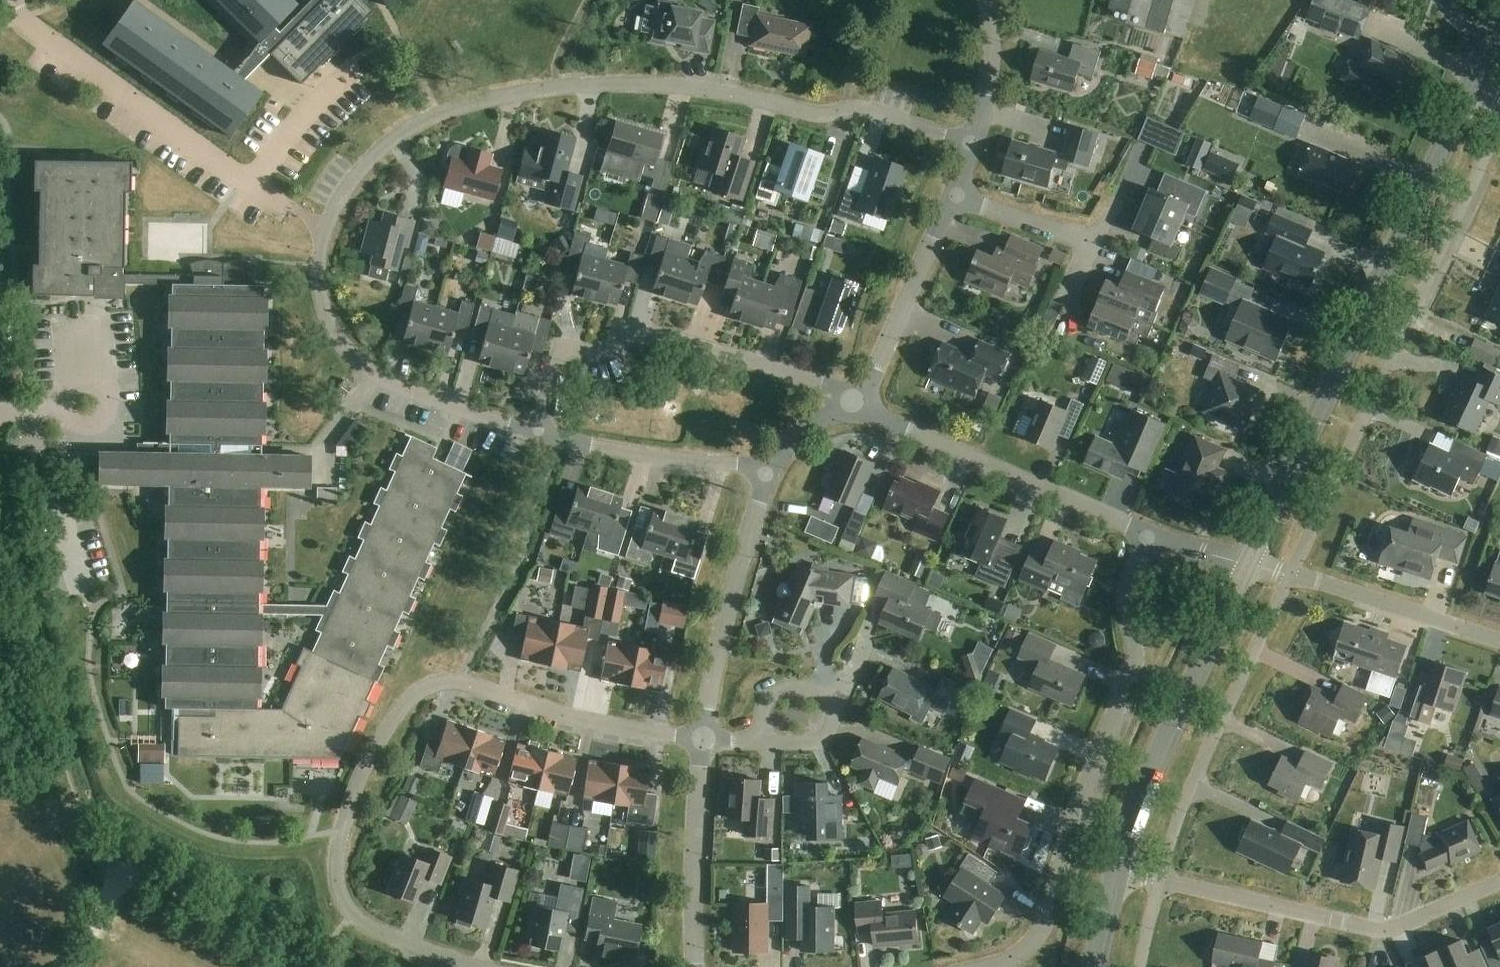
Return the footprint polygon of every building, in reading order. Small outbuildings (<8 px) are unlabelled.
[(102,44),(118,56),(127,63),(143,74),(152,81),(169,93),(178,99),(194,111),(203,117),(205,119),(214,125),(230,137),(263,92),(253,85),(247,81),(246,80),(244,79),(237,74),(237,73),(232,70),(135,0),(133,0),(102,44)] [(258,42),(273,29),(274,27),(276,25),(281,20),(298,4),(294,0),(216,0),(258,42)] [(270,53),(301,84),(320,65),(337,47),(352,33),(356,28),(359,25),(373,11),(363,0),(322,0),(319,4),(270,53)] [(672,6),(673,2),(665,0),(657,0),(655,7),(646,5),(641,31),(650,33),(649,42),(665,45),(666,40),(681,43),(680,48),(708,53),(714,21),(699,18),(700,12),(672,6)] [(712,12),(716,6),(707,0),(693,0),(712,12)] [(1210,0),(1113,0),(1108,18),(1187,39),(1195,10),(1206,13),(1210,0)] [(1307,16),(1358,36),(1369,9),(1346,0),(1313,0),(1307,16)] [(804,56),(810,26),(756,14),(758,8),(743,5),(737,34),(751,36),(750,45),(804,56)] [(1350,60),(1342,79),(1377,94),(1383,80),(1402,88),(1414,59),(1371,40),(1360,64),(1350,60)] [(1293,62),(1298,44),(1287,41),(1282,59),(1293,62)] [(1093,78),(1101,51),(1074,43),(1070,59),(1041,50),(1033,79),(1073,91),(1078,74),(1093,78)] [(1142,60),(1138,74),(1154,79),(1158,65),(1142,60)] [(1186,78),(1175,75),(1172,85),(1184,88),(1186,78)] [(1262,98),(1253,119),(1271,127),(1280,106),(1262,98)] [(664,191),(672,163),(655,158),(662,135),(617,121),(608,151),(643,162),(639,174),(654,178),(651,187),(664,191)] [(1164,125),(1157,142),(1164,145),(1168,147),(1175,130),(1172,129),(1164,125)] [(1089,166),(1099,134),(1072,126),(1063,157),(1057,155),(1058,153),(1014,140),(1004,175),(1048,187),(1054,167),(1067,170),(1070,160),(1089,166)] [(742,200),(754,162),(743,158),(740,152),(745,138),(714,128),(708,147),(701,150),(696,166),(715,173),(709,189),(742,200)] [(566,172),(575,139),(545,131),(539,153),(525,149),(518,178),(543,184),(545,188),(549,189),(546,203),(572,210),(581,176),(566,172)] [(468,148),(468,149),(453,145),(452,145),(451,145),(449,147),(448,148),(445,159),(451,161),(444,186),(494,200),(502,169),(483,164),(486,152),(468,148)] [(813,178),(821,156),(791,145),(783,168),(767,162),(755,198),(775,205),(780,190),(806,199),(807,194),(823,199),(828,184),(813,178)] [(1350,195),(1361,165),(1312,146),(1300,176),(1350,195)] [(903,196),(899,187),(905,168),(875,157),(862,194),(846,189),(837,215),(862,224),(866,212),(887,219),(894,201),(903,196)] [(131,173),(124,173),(124,161),(123,161),(110,161),(54,160),(42,160),(41,160),(41,171),(34,171),(34,190),(39,190),(38,264),(32,264),(32,282),(39,283),(39,294),(76,295),(76,294),(122,295),(122,283),(172,284),(169,442),(143,442),(142,453),(102,452),(102,461),(99,460),(99,455),(91,455),(90,455),(85,454),(85,472),(85,479),(88,479),(98,480),(98,474),(101,474),(101,483),(168,485),(165,697),(164,707),(179,708),(178,757),(339,760),(343,751),(348,753),(356,736),(349,733),(357,716),(364,719),(371,702),(365,700),(374,681),(376,682),(377,683),(384,666),(379,664),(387,646),(393,648),(400,632),(394,629),(403,612),(408,614),(416,598),(410,595),(418,577),(424,580),(431,564),(426,561),(434,543),(440,546),(447,530),(441,527),(450,509),(455,512),(463,495),(457,493),(466,473),(464,472),(473,452),(455,443),(445,464),(433,458),(437,448),(411,436),(402,455),(396,453),(389,469),(394,472),(386,489),(380,487),(373,503),(379,506),(371,524),(365,521),(357,537),(363,540),(355,558),(349,555),(342,572),(347,574),(339,592),(333,589),(326,605),(259,604),(261,486),(307,487),(308,455),(262,455),(264,285),(252,285),(252,279),(257,265),(252,263),(246,262),(240,261),(234,261),(229,262),(223,263),(219,261),(212,260),(204,260),(197,261),(189,264),(193,275),(122,274),(122,268),(123,268),(125,192),(130,192),(131,173)] [(1144,209),(1181,224),(1186,213),(1196,217),(1205,195),(1177,183),(1172,196),(1152,188),(1144,209)] [(649,194),(648,194),(641,216),(655,220),(661,198),(649,194)] [(1255,212),(1259,202),(1243,196),(1239,206),(1255,212)] [(663,203),(658,221),(669,224),(674,207),(663,203)] [(741,225),(747,207),(738,204),(732,223),(741,225)] [(1172,245),(1181,224),(1144,209),(1135,229),(1154,237),(1150,248),(1178,260),(1183,249),(1172,245)] [(370,220),(361,251),(373,255),(371,264),(368,273),(368,275),(385,280),(388,268),(396,270),(402,246),(407,247),(414,221),(384,213),(381,223),(370,220)] [(741,225),(748,228),(750,228),(753,218),(744,215),(741,225)] [(1311,288),(1326,253),(1307,245),(1314,231),(1275,215),(1267,234),(1278,239),(1265,269),(1311,288)] [(423,219),(420,232),(432,235),(434,228),(430,221),(423,219)] [(502,220),(498,237),(511,240),(515,223),(502,220)] [(844,238),(848,226),(835,221),(830,233),(844,238)] [(746,235),(748,228),(741,225),(738,233),(746,235)] [(804,226),(801,238),(802,238),(820,243),(821,244),(825,232),(805,226),(804,226)] [(594,301),(605,259),(586,254),(591,235),(575,231),(566,265),(578,268),(572,293),(594,299),(593,301),(594,301)] [(492,252),(496,238),(480,234),(476,248),(492,252)] [(657,235),(648,263),(660,267),(652,290),(674,297),(673,300),(674,300),(687,259),(691,246),(669,239),(657,235)] [(562,252),(570,248),(563,236),(556,240),(562,252)] [(1037,263),(1043,249),(1013,236),(1002,261),(979,251),(966,281),(1004,297),(1012,279),(1029,287),(1039,264),(1037,263)] [(439,247),(441,240),(429,237),(427,243),(439,247)] [(820,250),(818,249),(807,246),(803,258),(817,262),(820,250)] [(1136,246),(1131,257),(1142,262),(1147,251),(1136,246)] [(687,259),(674,300),(675,298),(697,305),(705,281),(717,285),(726,257),(706,250),(699,263),(687,259)] [(1064,267),(1068,256),(1054,250),(1050,261),(1064,267)] [(486,266),(490,255),(478,252),(475,263),(486,266)] [(605,259),(594,301),(595,299),(617,305),(624,281),(636,284),(643,255),(631,252),(627,265),(605,259)] [(750,324),(763,283),(752,280),(753,266),(733,259),(724,287),(736,291),(728,315),(750,322),(749,324),(750,324)] [(1227,306),(1238,279),(1212,269),(1201,295),(1227,306)] [(1099,303),(1154,325),(1159,312),(1156,311),(1166,287),(1132,273),(1126,288),(1108,280),(1099,303)] [(763,283),(750,324),(751,324),(751,322),(773,329),(781,306),(793,309),(802,281),(780,274),(773,286),(763,283)] [(860,300),(867,287),(833,274),(826,294),(805,287),(797,311),(810,315),(808,320),(816,323),(815,327),(839,335),(843,325),(852,328),(855,314),(860,300)] [(425,349),(436,307),(414,301),(417,288),(405,284),(397,313),(409,316),(403,340),(425,346),(424,349),(425,349)] [(1496,296),(1487,315),(1499,321),(1499,297),(1496,296)] [(436,307),(425,349),(426,347),(448,353),(455,329),(467,332),(475,303),(462,300),(459,313),(436,307)] [(1054,329),(1063,306),(1052,301),(1043,325),(1054,329)] [(1292,322),(1244,301),(1240,312),(1231,309),(1225,323),(1233,327),(1229,338),(1276,358),(1292,322)] [(1150,337),(1154,325),(1099,303),(1090,325),(1137,344),(1142,333),(1150,337)] [(481,305),(473,334),(485,337),(478,361),(500,367),(499,369),(500,369),(516,315),(493,308),(481,305)] [(516,315),(500,369),(501,370),(501,367),(523,374),(530,349),(542,353),(551,320),(539,317),(517,311),(516,315)] [(1000,379),(1011,354),(981,341),(974,355),(944,342),(929,376),(976,396),(986,373),(1000,379)] [(1203,359),(1207,350),(1195,345),(1191,354),(1203,359)] [(1244,431),(1252,412),(1250,412),(1260,389),(1235,379),(1241,366),(1214,355),(1204,377),(1217,383),(1204,411),(1231,423),(1230,425),(1244,431)] [(1099,385),(1109,362),(1094,356),(1085,378),(1099,385)] [(1483,367),(1476,382),(1459,374),(1452,390),(1456,392),(1444,418),(1475,432),(1490,399),(1499,404),(1499,375),(1483,367)] [(345,398),(354,387),(345,380),(336,392),(345,398)] [(1075,426),(1084,404),(1073,399),(1068,411),(1042,400),(1027,437),(1053,448),(1064,421),(1075,426)] [(1148,473),(1169,424),(1134,409),(1128,423),(1119,445),(1097,436),(1086,462),(1124,478),(1129,465),(1148,473)] [(337,447),(353,447),(367,429),(356,421),(337,447)] [(1212,514),(1230,472),(1219,467),(1227,449),(1196,436),(1180,474),(1177,473),(1167,497),(1192,508),(1193,505),(1212,514)] [(1494,438),(1488,453),(1499,458),(1499,440),(1494,438)] [(1488,455),(1456,440),(1450,453),(1432,444),(1415,479),(1431,487),(1432,485),(1452,495),(1460,477),(1475,484),(1488,455)] [(857,507),(875,464),(846,451),(835,475),(830,472),(826,474),(823,481),(824,485),(830,487),(827,494),(857,507)] [(924,487),(902,477),(896,492),(892,490),(885,508),(900,515),(902,511),(919,519),(914,530),(938,540),(949,515),(934,508),(941,491),(926,484),(924,487)] [(558,505),(549,533),(561,537),(572,540),(576,527),(588,531),(601,490),(600,489),(600,492),(578,485),(575,492),(570,509),(558,505)] [(337,500),(337,488),(317,488),(317,499),(337,500)] [(601,490),(588,531),(598,534),(596,549),(618,555),(627,527),(615,523),(623,499),(601,492),(601,490)] [(1005,588),(1018,559),(995,549),(1007,520),(978,507),(959,551),(982,561),(976,575),(1005,588)] [(664,555),(677,514),(676,513),(675,516),(653,509),(646,533),(634,529),(625,557),(648,564),(652,551),(664,555)] [(855,511),(844,539),(856,544),(867,516),(855,511)] [(677,514),(664,555),(676,559),(672,572),(682,575),(694,579),(698,565),(702,552),(703,551),(705,542),(694,538),(696,530),(698,523),(685,519),(680,517),(677,516),(677,514)] [(1467,535),(1415,518),(1410,533),(1392,527),(1381,562),(1431,579),(1439,556),(1458,562),(1467,535)] [(826,524),(820,539),(833,545),(839,530),(826,524)] [(860,538),(853,553),(870,560),(876,545),(860,538)] [(1098,562),(1072,551),(1073,548),(1056,541),(1049,557),(1033,550),(1021,580),(1047,591),(1052,580),(1068,586),(1062,599),(1079,606),(1098,562)] [(877,575),(887,566),(879,556),(868,565),(877,575)] [(922,578),(929,564),(917,558),(910,572),(922,578)] [(1498,564),(1496,563),(1487,592),(1499,596),(1499,558),(1498,564)] [(826,577),(797,564),(789,584),(784,583),(780,586),(778,590),(779,595),(783,598),(776,615),(806,627),(817,601),(850,606),(855,576),(828,571),(826,577)] [(551,584),(553,571),(539,569),(536,582),(551,584)] [(610,588),(613,576),(601,572),(598,584),(610,588)] [(942,616),(932,611),(910,602),(917,585),(887,572),(877,596),(890,602),(881,622),(920,639),(924,629),(934,633),(942,616)] [(629,592),(632,580),(620,576),(616,589),(629,592)] [(602,621),(609,588),(592,585),(585,617),(602,621)] [(602,621),(600,633),(617,636),(619,624),(623,604),(634,606),(637,594),(626,592),(609,588),(602,621)] [(999,614),(1005,602),(990,597),(985,609),(999,614)] [(684,629),(688,607),(662,602),(658,624),(684,629)] [(1005,602),(999,614),(1018,622),(1023,610),(1005,602)] [(550,665),(559,621),(516,613),(512,634),(524,637),(520,659),(550,665)] [(559,621),(550,665),(580,671),(587,638),(599,640),(600,633),(602,621),(585,617),(584,626),(559,621)] [(1376,669),(1375,672),(1369,690),(1390,697),(1407,647),(1386,640),(1388,634),(1371,629),(1370,632),(1346,623),(1335,656),(1376,669)] [(1024,633),(1010,628),(1007,637),(1020,642),(1024,633)] [(1073,705),(1085,676),(1049,660),(1055,645),(1029,634),(1019,657),(1040,665),(1030,686),(1073,705)] [(630,686),(638,646),(608,640),(600,679),(630,686)] [(638,646),(630,686),(660,692),(668,653),(638,646)] [(970,682),(981,679),(977,663),(965,667),(970,682)] [(1454,711),(1467,672),(1440,663),(1435,677),(1423,673),(1409,716),(1430,723),(1436,705),(1454,711)] [(937,690),(930,687),(894,669),(880,697),(914,714),(911,719),(923,725),(932,709),(945,715),(953,700),(962,705),(969,690),(943,677),(937,690)] [(1355,722),(1368,696),(1344,685),(1337,699),(1324,692),(1324,691),(1311,685),(1303,701),(1309,704),(1300,721),(1331,736),(1341,715),(1355,722)] [(1396,686),(1390,704),(1401,708),(1407,690),(1396,686)] [(1491,714),(1499,717),(1499,688),(1491,714)] [(1386,725),(1398,717),(1390,706),(1378,714),(1386,725)] [(1045,780),(1059,747),(1030,734),(1036,720),(1012,709),(1002,733),(1012,738),(1002,762),(1017,768),(1016,770),(1029,776),(1030,774),(1045,780)] [(464,767),(476,730),(447,720),(440,741),(429,737),(419,765),(438,771),(442,760),(464,767)] [(476,730),(464,767),(493,777),(505,739),(476,730)] [(899,784),(910,757),(864,738),(853,765),(866,770),(861,783),(875,789),(880,776),(899,784)] [(537,789),(547,750),(517,743),(508,782),(537,789)] [(911,770),(943,783),(953,759),(922,746),(911,770)] [(547,750),(537,789),(567,796),(577,757),(547,750)] [(1321,788),(1333,763),(1307,751),(1300,764),(1283,756),(1270,783),(1281,789),(1280,792),(1298,801),(1307,782),(1321,788)] [(1462,772),(1466,761),(1450,755),(1446,766),(1462,772)] [(613,803),(619,764),(588,759),(583,799),(613,803)] [(140,764),(140,783),(164,783),(164,764),(140,764)] [(619,764),(613,803),(628,805),(626,821),(653,825),(657,794),(646,792),(649,768),(619,764)] [(1474,764),(1464,770),(1470,781),(1480,775),(1474,764)] [(963,783),(968,772),(954,766),(949,778),(963,783)] [(1430,781),(1434,770),(1425,767),(1422,778),(1430,781)] [(416,796),(422,781),(409,775),(403,791),(416,796)] [(734,778),(731,818),(747,819),(746,835),(772,837),(773,815),(774,807),(775,800),(760,799),(761,780),(738,778),(734,778)] [(1025,849),(1029,848),(1032,839),(1031,835),(1029,834),(1033,825),(1008,814),(1016,796),(977,779),(963,812),(983,821),(975,837),(1020,856),(1023,848),(1025,849)] [(829,807),(828,783),(797,783),(797,795),(784,796),(784,812),(798,812),(798,824),(821,823),(821,838),(842,838),(842,807),(829,807)] [(486,826),(494,799),(474,793),(466,820),(486,826)] [(411,819),(418,803),(401,795),(394,811),(411,819)] [(503,837),(512,806),(495,801),(486,832),(503,837)] [(1436,837),(1424,834),(1428,816),(1413,813),(1406,843),(1421,847),(1424,853),(1421,854),(1427,870),(1450,860),(1452,863),(1481,850),(1468,821),(1439,834),(1439,835),(1436,837)] [(1283,834),(1253,820),(1238,851),(1287,874),(1302,843),(1319,852),(1326,839),(1289,821),(1283,834)] [(1396,863),(1404,827),(1381,821),(1378,834),(1353,829),(1342,881),(1375,888),(1382,859),(1396,863)] [(565,849),(569,825),(554,822),(549,846),(565,849)] [(569,825),(565,849),(583,853),(588,829),(569,825)] [(513,827),(510,839),(524,842),(527,831),(513,827)] [(498,854),(503,838),(487,833),(482,849),(498,854)] [(931,851),(944,848),(940,836),(928,839),(931,851)] [(605,857),(606,846),(591,844),(589,855),(605,857)] [(638,846),(637,862),(652,863),(654,848),(638,846)] [(440,883),(450,857),(428,848),(423,862),(401,854),(387,891),(414,902),(424,877),(440,883)] [(768,860),(783,860),(782,849),(768,849),(768,860)] [(994,915),(1006,896),(990,885),(998,872),(970,854),(961,868),(963,869),(950,889),(961,896),(948,916),(973,933),(985,915),(988,917),(990,917),(992,916),(994,915)] [(574,855),(571,868),(587,871),(589,858),(574,855)] [(1317,873),(1328,879),(1337,863),(1326,857),(1317,873)] [(509,901),(518,871),(492,864),(486,884),(464,878),(460,893),(463,894),(456,917),(459,917),(457,922),(469,926),(470,921),(485,925),(494,896),(509,901)] [(769,896),(784,896),(785,866),(769,865),(769,896)] [(575,932),(581,901),(584,889),(560,884),(555,909),(536,905),(528,944),(559,950),(563,930),(575,932)] [(835,951),(835,907),(812,907),(812,885),(788,885),(788,929),(799,929),(802,935),(802,950),(835,951)] [(616,903),(592,899),(584,939),(605,943),(602,955),(621,959),(622,955),(635,957),(641,924),(613,919),(616,903)] [(883,914),(882,901),(857,903),(859,932),(874,930),(876,946),(919,942),(916,911),(883,914)] [(768,951),(768,904),(736,904),(735,951),(768,951)] [(1489,928),(1499,954),(1499,923),(1489,928)] [(1275,962),(1259,958),(1263,943),(1220,933),(1213,962),(1237,966),(1274,966),(1275,962)] [(1439,950),(1446,966),(1487,966),(1484,960),(1480,951),(1469,956),(1462,940),(1439,950)] [(1446,966),(1439,950),(1420,958),(1419,958),(1416,960),(1419,966),(1446,966)] [(1338,960),(1308,953),(1305,966),(1336,966),(1338,960)] [(1488,963),(1490,966),(1499,966),(1499,958),(1488,963)]
